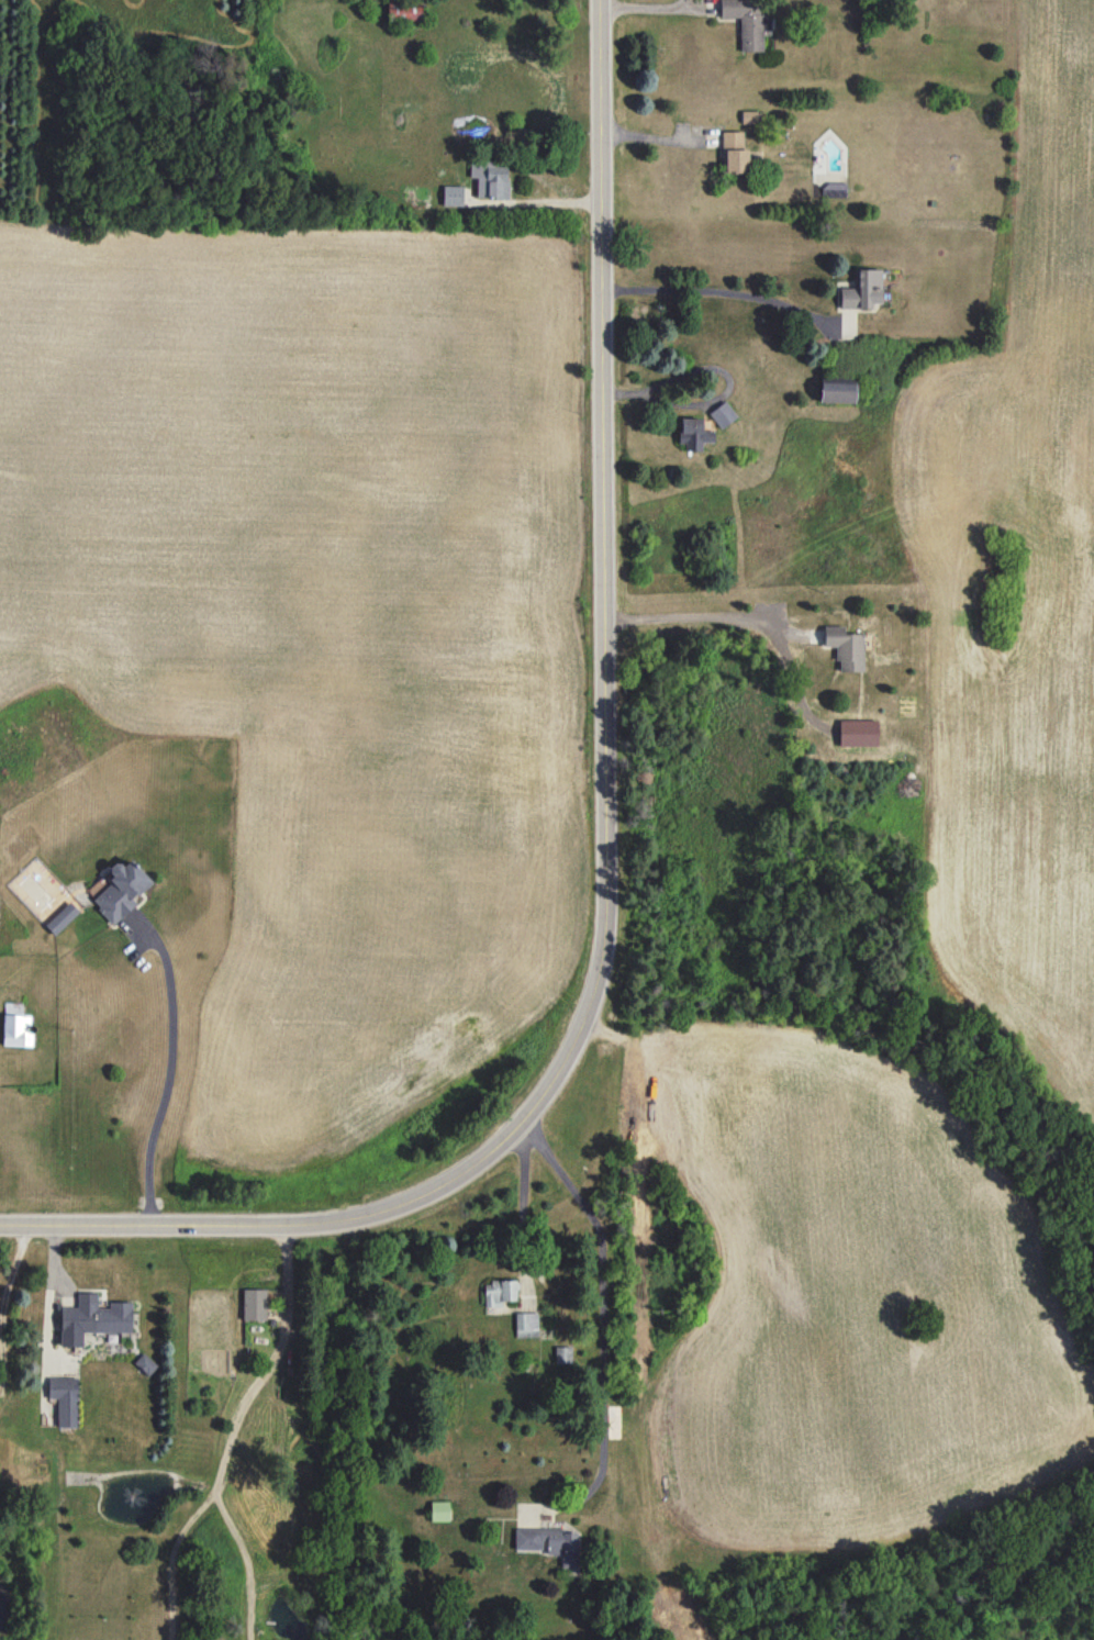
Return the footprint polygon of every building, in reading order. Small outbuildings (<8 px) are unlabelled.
[(423,22),(423,1),(387,0),(387,21),(423,22)] [(720,18),(739,18),(740,51),(763,51),(763,31),(770,31),(770,18),(760,18),(760,0),(720,0),(720,18)] [(741,111),(742,123),(757,123),(757,111),(741,111)] [(745,131),(723,131),(724,172),(746,172),(745,131)] [(506,166),(494,166),(494,160),(479,161),(480,198),(503,197),(502,189),(507,189),(506,166)] [(846,182),(823,182),(823,197),(846,197),(846,182)] [(443,206),(463,206),(463,185),(444,185),(443,206)] [(880,269),(857,269),(857,287),(840,288),(840,309),(871,308),(871,303),(881,303),(880,269)] [(855,377),(820,376),(819,402),(854,403),(855,377)] [(737,416),(725,400),(709,413),(721,428),(737,416)] [(702,418),(679,418),(680,443),(685,443),(686,450),(702,450),(702,442),(714,442),(713,430),(702,430),(702,418)] [(837,671),(863,671),(863,633),(844,633),(844,626),(824,626),(824,646),(837,647),(837,671)] [(91,901),(115,924),(135,903),(133,900),(152,881),(130,859),(123,867),(117,861),(108,869),(115,876),(91,901)] [(54,935),(79,912),(69,902),(44,924),(54,935)] [(33,1046),(33,1032),(29,1032),(30,1015),(22,1015),(23,1003),(3,1003),(3,1046),(33,1046)] [(484,1281),(485,1304),(516,1303),(516,1280),(484,1281)] [(266,1289),(243,1288),(242,1320),(266,1320),(266,1289)] [(61,1307),(61,1331),(131,1332),(132,1302),(109,1301),(109,1308),(97,1307),(97,1292),(77,1292),(77,1307),(61,1307)] [(516,1337),(538,1336),(537,1312),(515,1313),(516,1337)] [(572,1346),(555,1346),(555,1363),(572,1363),(572,1346)] [(134,1362),(148,1376),(158,1366),(143,1352),(134,1362)] [(48,1398),(58,1398),(57,1427),(78,1427),(79,1378),(49,1377),(48,1398)] [(431,1521),(449,1520),(448,1501),(430,1501),(431,1521)] [(514,1549),(544,1550),(544,1554),(562,1554),(561,1567),(578,1567),(579,1530),(515,1528),(514,1549)]
